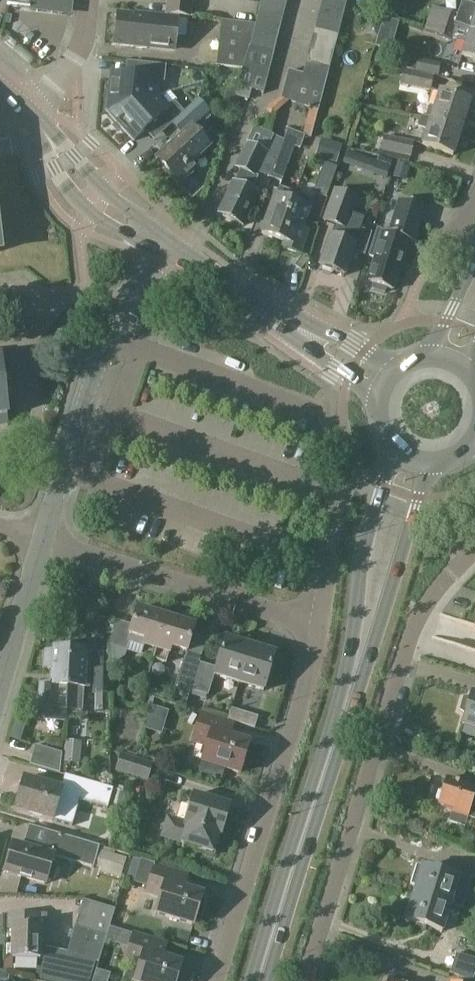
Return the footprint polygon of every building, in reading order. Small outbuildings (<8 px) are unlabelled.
[(6,6),(7,6),(30,9),(64,11),(67,9),(70,6),(71,0),(8,0),(6,6)] [(169,15),(188,17),(190,0),(170,0),(169,15)] [(237,86),(238,86),(250,90),(263,94),(287,0),(261,0),(253,28),(247,53),(241,71),(237,86)] [(305,65),(328,70),(347,0),(322,0),(305,65)] [(454,28),(468,33),(474,35),(474,9),(461,5),(458,15),(457,17),(454,28)] [(457,17),(432,8),(428,20),(446,25),(454,28),(457,17)] [(174,51),(177,20),(148,16),(148,19),(117,15),(114,46),(146,50),(146,48),(174,51)] [(446,25),(428,20),(424,31),(450,40),(454,28),(446,25)] [(221,26),(217,69),(241,71),(247,53),(253,28),(221,26)] [(450,40),(451,39),(465,44),(463,49),(460,57),(474,62),(474,35),(468,33),(454,28),(450,40)] [(403,63),(401,70),(403,70),(406,71),(414,73),(417,60),(408,58),(407,64),(403,63)] [(417,60),(414,73),(434,77),(438,77),(441,64),(417,59),(417,60)] [(138,78),(111,75),(108,103),(143,107),(153,98),(155,81),(162,82),(164,67),(139,64),(138,78)] [(305,65),(305,67),(302,77),(288,74),(281,103),(318,114),(327,75),(328,70),(305,65)] [(434,77),(414,73),(406,71),(403,70),(399,85),(431,92),(434,77)] [(237,92),(235,96),(248,100),(250,94),(249,94),(250,90),(238,86),(237,92)] [(227,89),(222,101),(233,105),(235,97),(235,96),(237,92),(227,89)] [(430,119),(460,129),(469,102),(438,92),(430,119)] [(108,103),(107,113),(133,142),(156,121),(165,131),(171,125),(182,114),(172,103),(168,107),(156,95),(153,98),(143,107),(108,103)] [(206,95),(197,102),(207,113),(216,106),(206,95)] [(173,124),(183,135),(155,160),(179,186),(196,171),(191,165),(209,148),(195,133),(191,128),(206,114),(207,113),(197,102),(196,101),(182,114),(171,125),(172,125),(173,124)] [(206,114),(191,128),(195,133),(210,119),(206,114)] [(460,129),(430,119),(421,146),(451,156),(460,129)] [(232,184),(218,215),(242,226),(257,194),(264,196),(271,180),(270,180),(270,178),(275,164),(284,141),(273,137),(254,127),(247,143),(228,181),(232,184)] [(284,141),(275,164),(286,167),(293,147),(299,149),(304,138),(287,132),(284,141)] [(380,152),(409,157),(411,158),(414,142),(383,136),(380,152)] [(321,141),(315,158),(336,164),(341,147),(321,141)] [(347,153),(342,164),(352,168),(356,156),(347,153)] [(378,157),(376,163),(371,175),(385,180),(392,162),(378,157)] [(270,178),(270,180),(271,180),(280,183),(286,167),(275,164),(270,178)] [(391,179),(407,184),(412,169),(396,164),(391,179)] [(320,178),(314,194),(326,198),(332,182),(320,178)] [(278,187),(275,197),(261,234),(283,242),(288,228),(284,226),(292,203),(295,194),(278,187)] [(334,226),(319,267),(344,277),(353,252),(356,246),(354,245),(360,230),(364,218),(351,214),(352,213),(349,212),(355,196),(337,190),(336,190),(324,222),(334,226)] [(376,230),(376,231),(368,257),(374,259),(366,283),(373,285),(371,290),(383,294),(385,289),(391,291),(407,241),(413,243),(423,208),(398,200),(388,234),(376,230)] [(288,228),(283,242),(284,243),(282,248),(298,254),(306,232),(300,230),(308,209),(292,203),(284,226),(288,228)] [(0,352),(0,427),(9,426),(7,403),(12,402),(9,374),(3,375),(1,352),(0,352)] [(111,645),(111,647),(127,652),(130,643),(142,647),(140,656),(153,660),(166,618),(138,609),(133,626),(119,622),(111,645)] [(166,618),(153,660),(167,664),(169,657),(170,657),(172,649),(186,654),(187,654),(193,636),(195,627),(197,621),(181,616),(179,622),(166,618)] [(239,684),(251,644),(237,639),(235,643),(226,640),(214,676),(239,684)] [(251,644),(239,684),(264,691),(275,655),(264,652),(266,648),(251,644)] [(54,648),(53,652),(45,652),(44,668),(52,669),(51,685),(40,684),(37,719),(64,721),(65,711),(69,649),(54,648)] [(67,687),(65,711),(66,711),(82,712),(83,688),(83,686),(88,687),(90,654),(85,654),(85,653),(85,650),(69,649),(67,687)] [(190,691),(198,663),(183,658),(175,686),(190,691)] [(198,663),(190,691),(207,696),(216,669),(198,663)] [(92,669),(92,695),(111,695),(111,670),(92,669)] [(190,691),(175,687),(170,703),(185,708),(189,696),(190,691)] [(459,712),(463,715),(465,715),(461,726),(474,730),(474,695),(472,694),(471,698),(463,698),(459,712)] [(228,720),(255,729),(258,718),(232,710),(228,720)] [(199,711),(189,742),(204,746),(206,740),(210,741),(202,763),(240,775),(250,745),(222,736),(227,720),(199,711)] [(13,729),(10,738),(19,741),(21,736),(19,731),(13,729)] [(62,762),(63,762),(78,764),(79,764),(81,743),(64,741),(62,762)] [(59,774),(59,771),(61,754),(34,746),(29,765),(59,774)] [(153,764),(120,754),(114,772),(147,782),(153,764)] [(63,790),(25,778),(15,809),(53,821),(63,790)] [(436,797),(439,801),(438,805),(453,810),(449,822),(466,828),(468,819),(474,822),(474,802),(474,801),(474,797),(474,790),(446,781),(443,789),(438,790),(436,797)] [(167,817),(160,838),(182,845),(194,849),(206,853),(205,855),(213,857),(218,843),(216,842),(218,835),(221,836),(230,809),(194,797),(185,823),(167,817)] [(42,852),(37,851),(13,843),(3,872),(44,884),(52,857),(92,869),(99,848),(48,832),(42,852)] [(132,859),(126,880),(134,883),(140,862),(132,859)] [(154,864),(144,894),(159,898),(155,914),(193,926),(194,922),(200,924),(207,901),(202,899),(202,896),(178,889),(178,888),(183,873),(154,864)] [(416,866),(410,885),(416,887),(414,895),(448,906),(462,910),(471,879),(458,875),(457,879),(416,866)] [(414,895),(405,922),(440,932),(448,906),(414,895)] [(71,941),(67,953),(91,961),(98,963),(105,942),(109,928),(115,910),(84,900),(79,916),(71,941)] [(7,914),(7,930),(11,930),(10,958),(10,960),(12,960),(41,960),(42,935),(46,935),(46,916),(7,914)] [(109,928),(105,942),(129,949),(133,935),(109,928)] [(125,962),(139,967),(134,980),(182,980),(185,971),(180,969),(181,965),(162,959),(156,957),(160,944),(133,935),(129,949),(125,962)] [(67,953),(45,949),(38,980),(40,980),(90,980),(96,962),(67,953)] [(474,972),(474,960),(455,954),(449,973),(468,980),(472,980),(474,972)] [(3,971),(3,972),(12,974),(12,973),(12,966),(12,960),(10,960),(10,958),(3,958),(3,971)]
